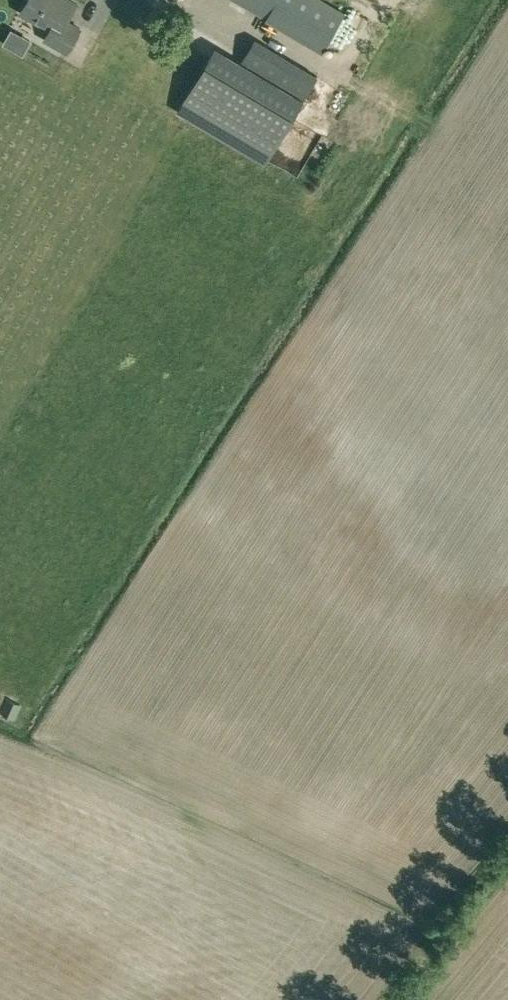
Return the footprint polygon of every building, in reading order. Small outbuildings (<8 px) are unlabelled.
[(81,28),(67,21),(77,3),(71,0),(27,0),(21,11),(59,33),(53,43),(68,51),(81,28)] [(345,13),(322,0),(238,0),(323,49),(345,13)] [(10,31),(2,46),(22,56),(30,42),(10,31)] [(256,39),(242,61),(272,78),(285,56),(256,39)] [(267,160),(294,115),(206,62),(179,107),(267,160)] [(7,699),(1,713),(14,719),(21,705),(7,699)]
